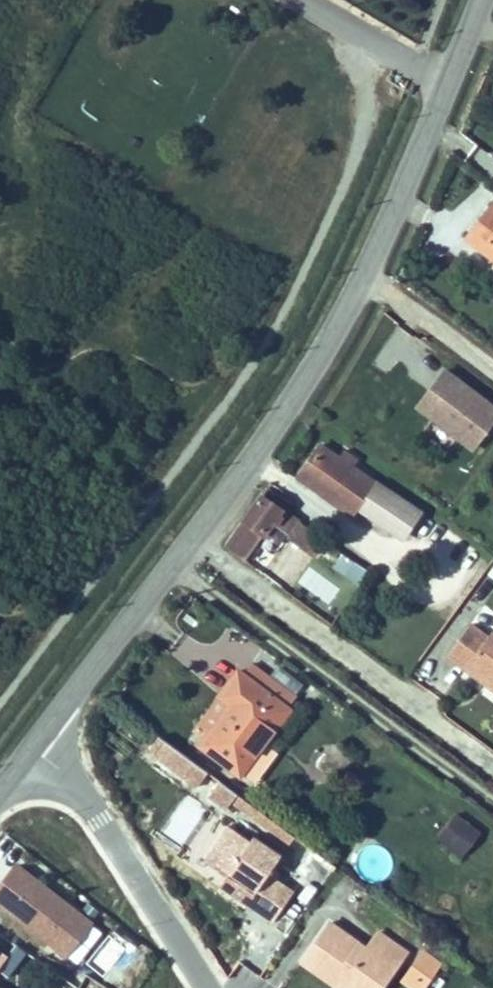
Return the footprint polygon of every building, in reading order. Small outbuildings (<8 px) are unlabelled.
[(468,247),(492,264),(492,210),(468,247)] [(425,415),(475,452),(492,428),(492,409),(447,375),(437,389),(420,411),(425,415)] [(424,515),(389,492),(358,470),(364,461),(343,445),(336,455),(321,443),(297,477),(354,517),(356,511),(405,542),(424,515)] [(284,531),(294,518),(274,504),(259,493),(224,540),(244,555),(269,522),(284,531)] [(361,587),(368,568),(347,560),(340,579),(361,587)] [(490,639),(473,627),(450,659),(468,672),(492,690),(492,635),(490,639)] [(247,674),(240,669),(216,700),(218,701),(200,725),(210,732),(199,745),(244,779),(295,711),(291,707),(298,698),(254,665),(247,674)] [(160,736),(146,753),(202,798),(216,781),(160,736)] [(465,856),(483,832),(458,814),(440,838),(465,856)] [(229,877),(255,895),(248,904),(275,922),(296,891),(270,874),(283,855),(255,836),(252,841),(230,826),(205,861),(229,877)] [(19,865),(0,890),(0,904),(69,958),(95,924),(19,865)] [(404,950),(375,930),(364,946),(327,921),(300,961),(331,981),(341,987),(378,987),(404,950)] [(425,951),(402,981),(410,987),(426,987),(444,966),(425,951)]
